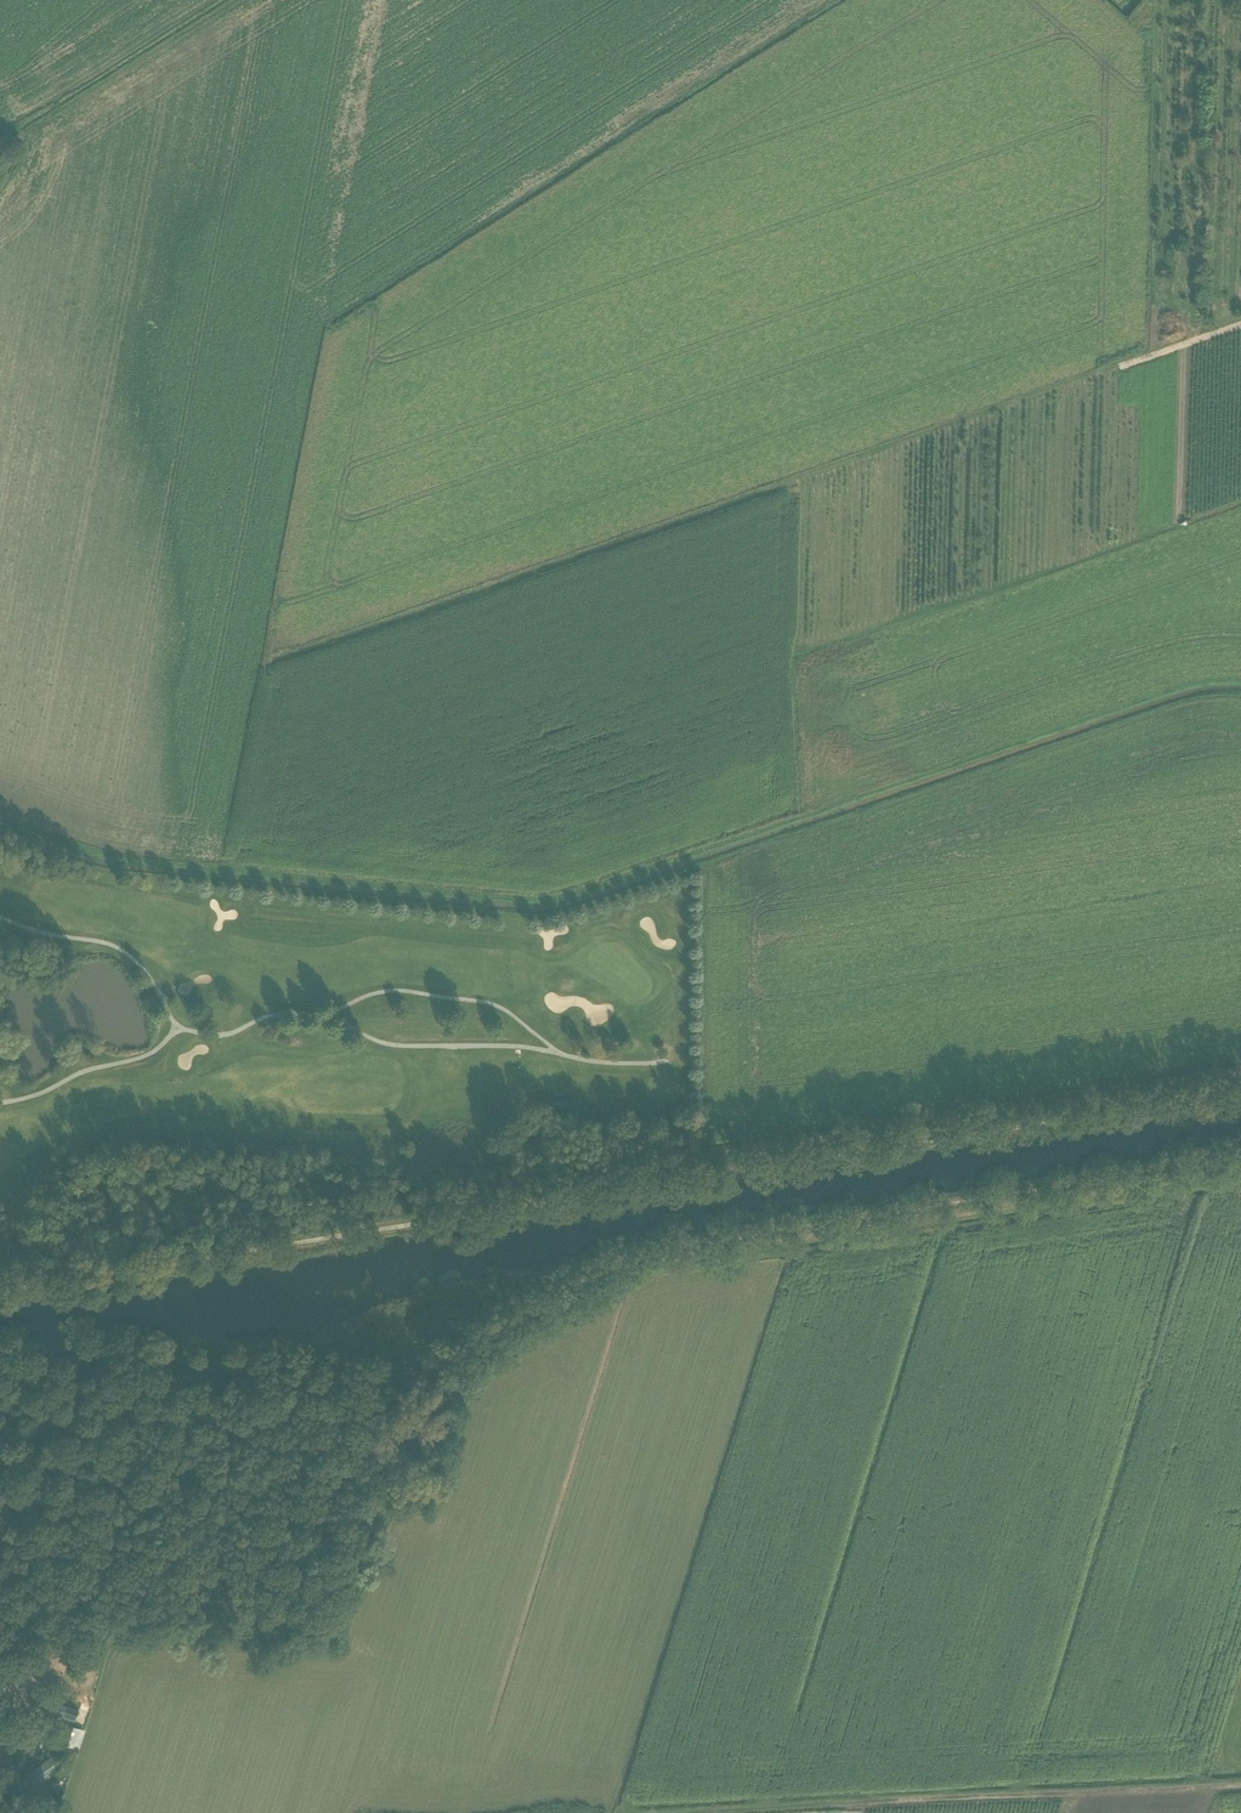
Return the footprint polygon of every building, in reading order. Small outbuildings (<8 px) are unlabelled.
[(52,1712),(75,1720),(78,1710),(56,1702),(52,1712)] [(54,1756),(28,1775),(22,1779),(29,1789),(61,1766),(54,1756)]
